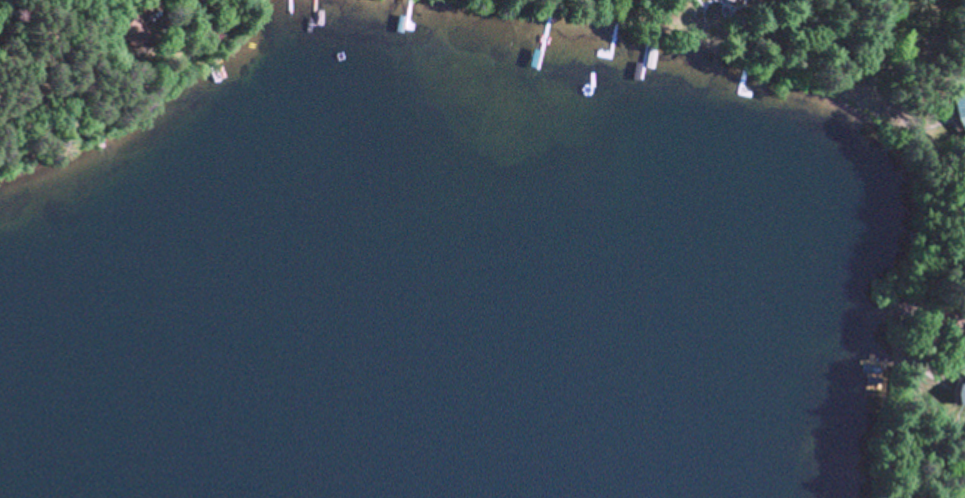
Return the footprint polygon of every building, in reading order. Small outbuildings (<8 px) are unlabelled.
[(119,29),(138,11),(152,27),(154,29),(135,47),(132,44),(119,29)] [(189,18),(196,24),(188,34),(181,29),(189,18)] [(952,94),(964,90),(964,126),(963,127),(962,126),(955,114),(953,96),(952,94)] [(961,372),(964,372),(964,402),(955,402),(954,400),(951,388),(956,379),(961,379),(961,372)]
